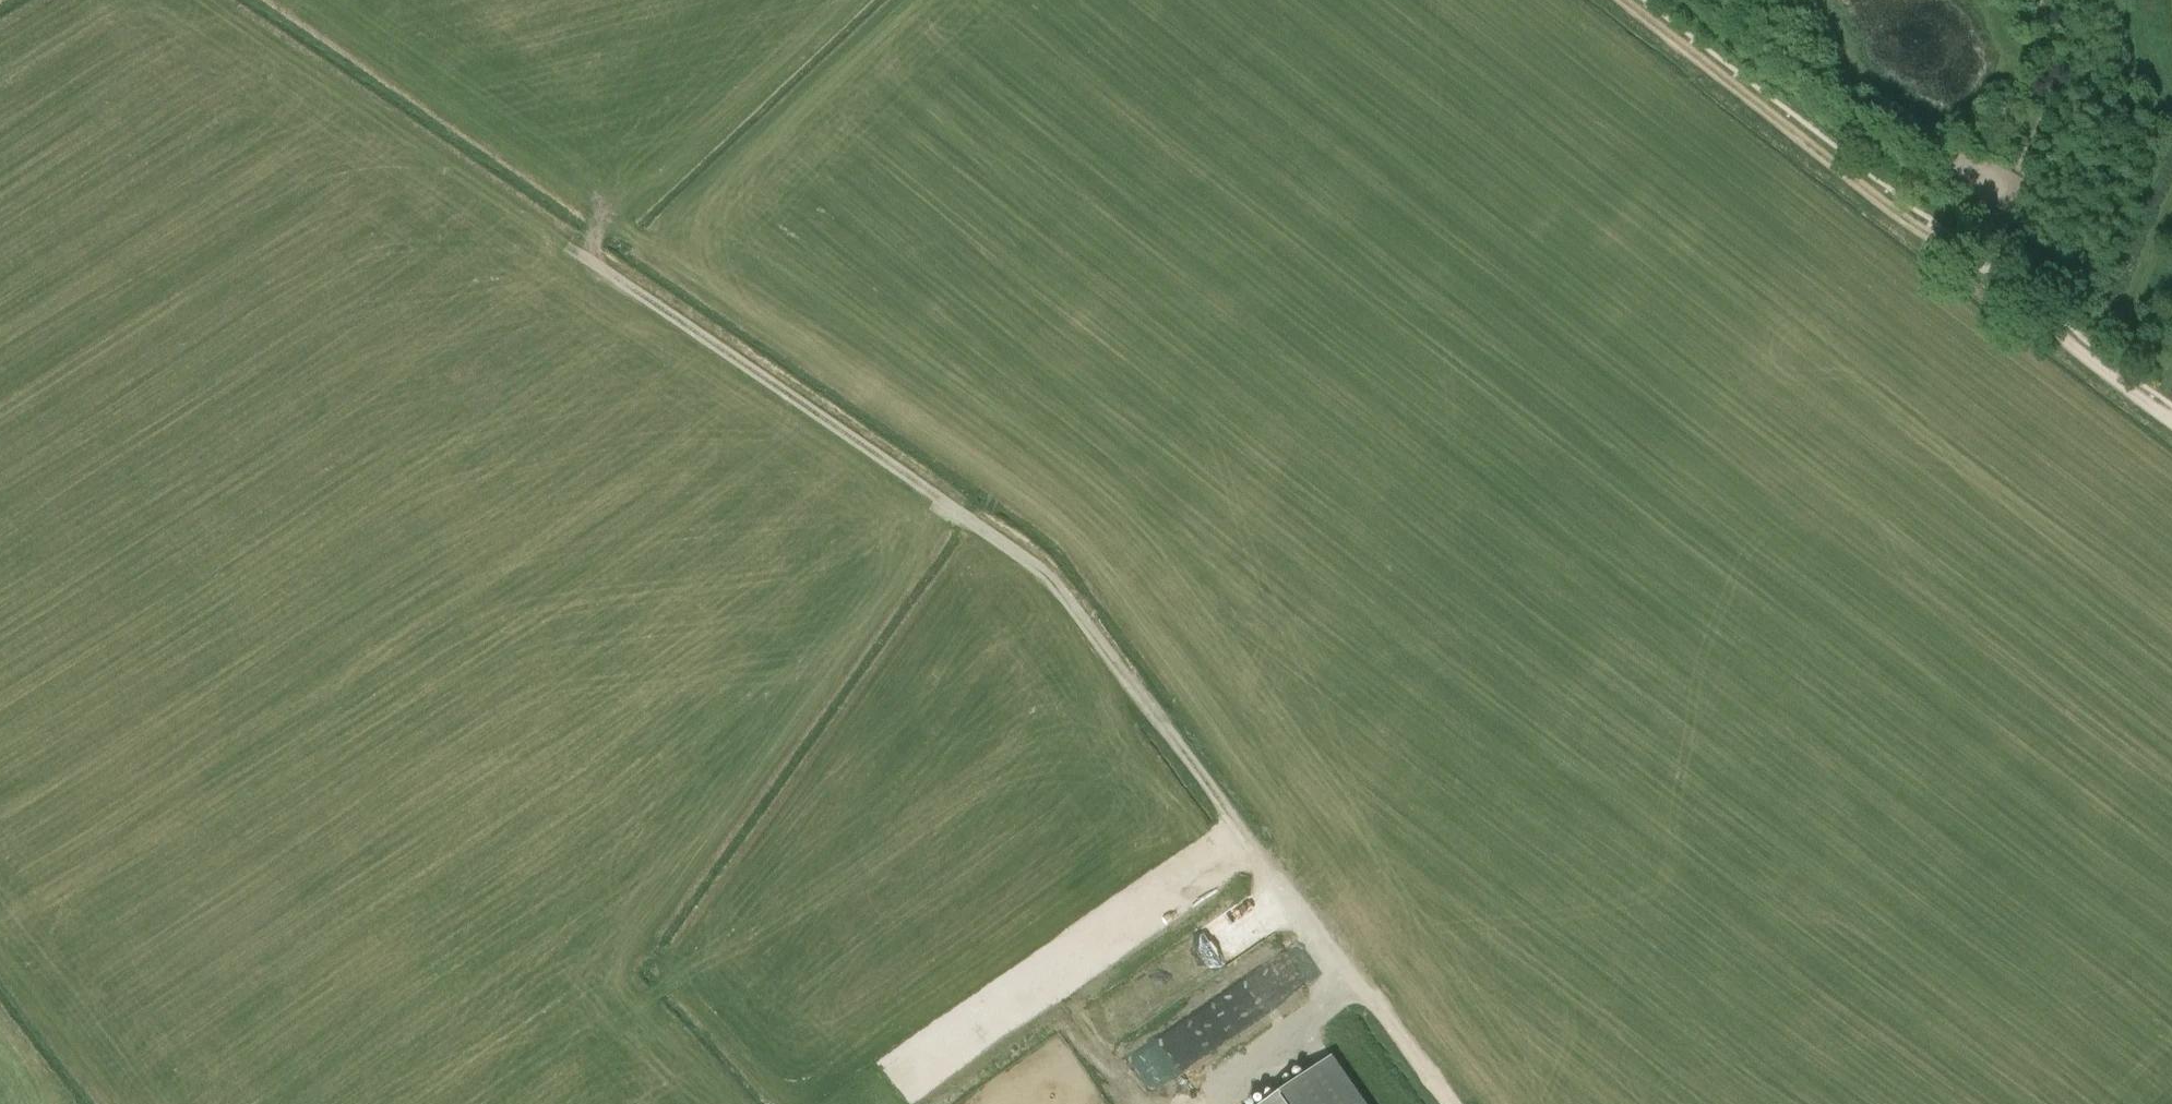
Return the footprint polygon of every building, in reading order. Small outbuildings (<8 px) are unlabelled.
[(1264,1103),(1366,1103),(1332,1056),(1264,1103)]
